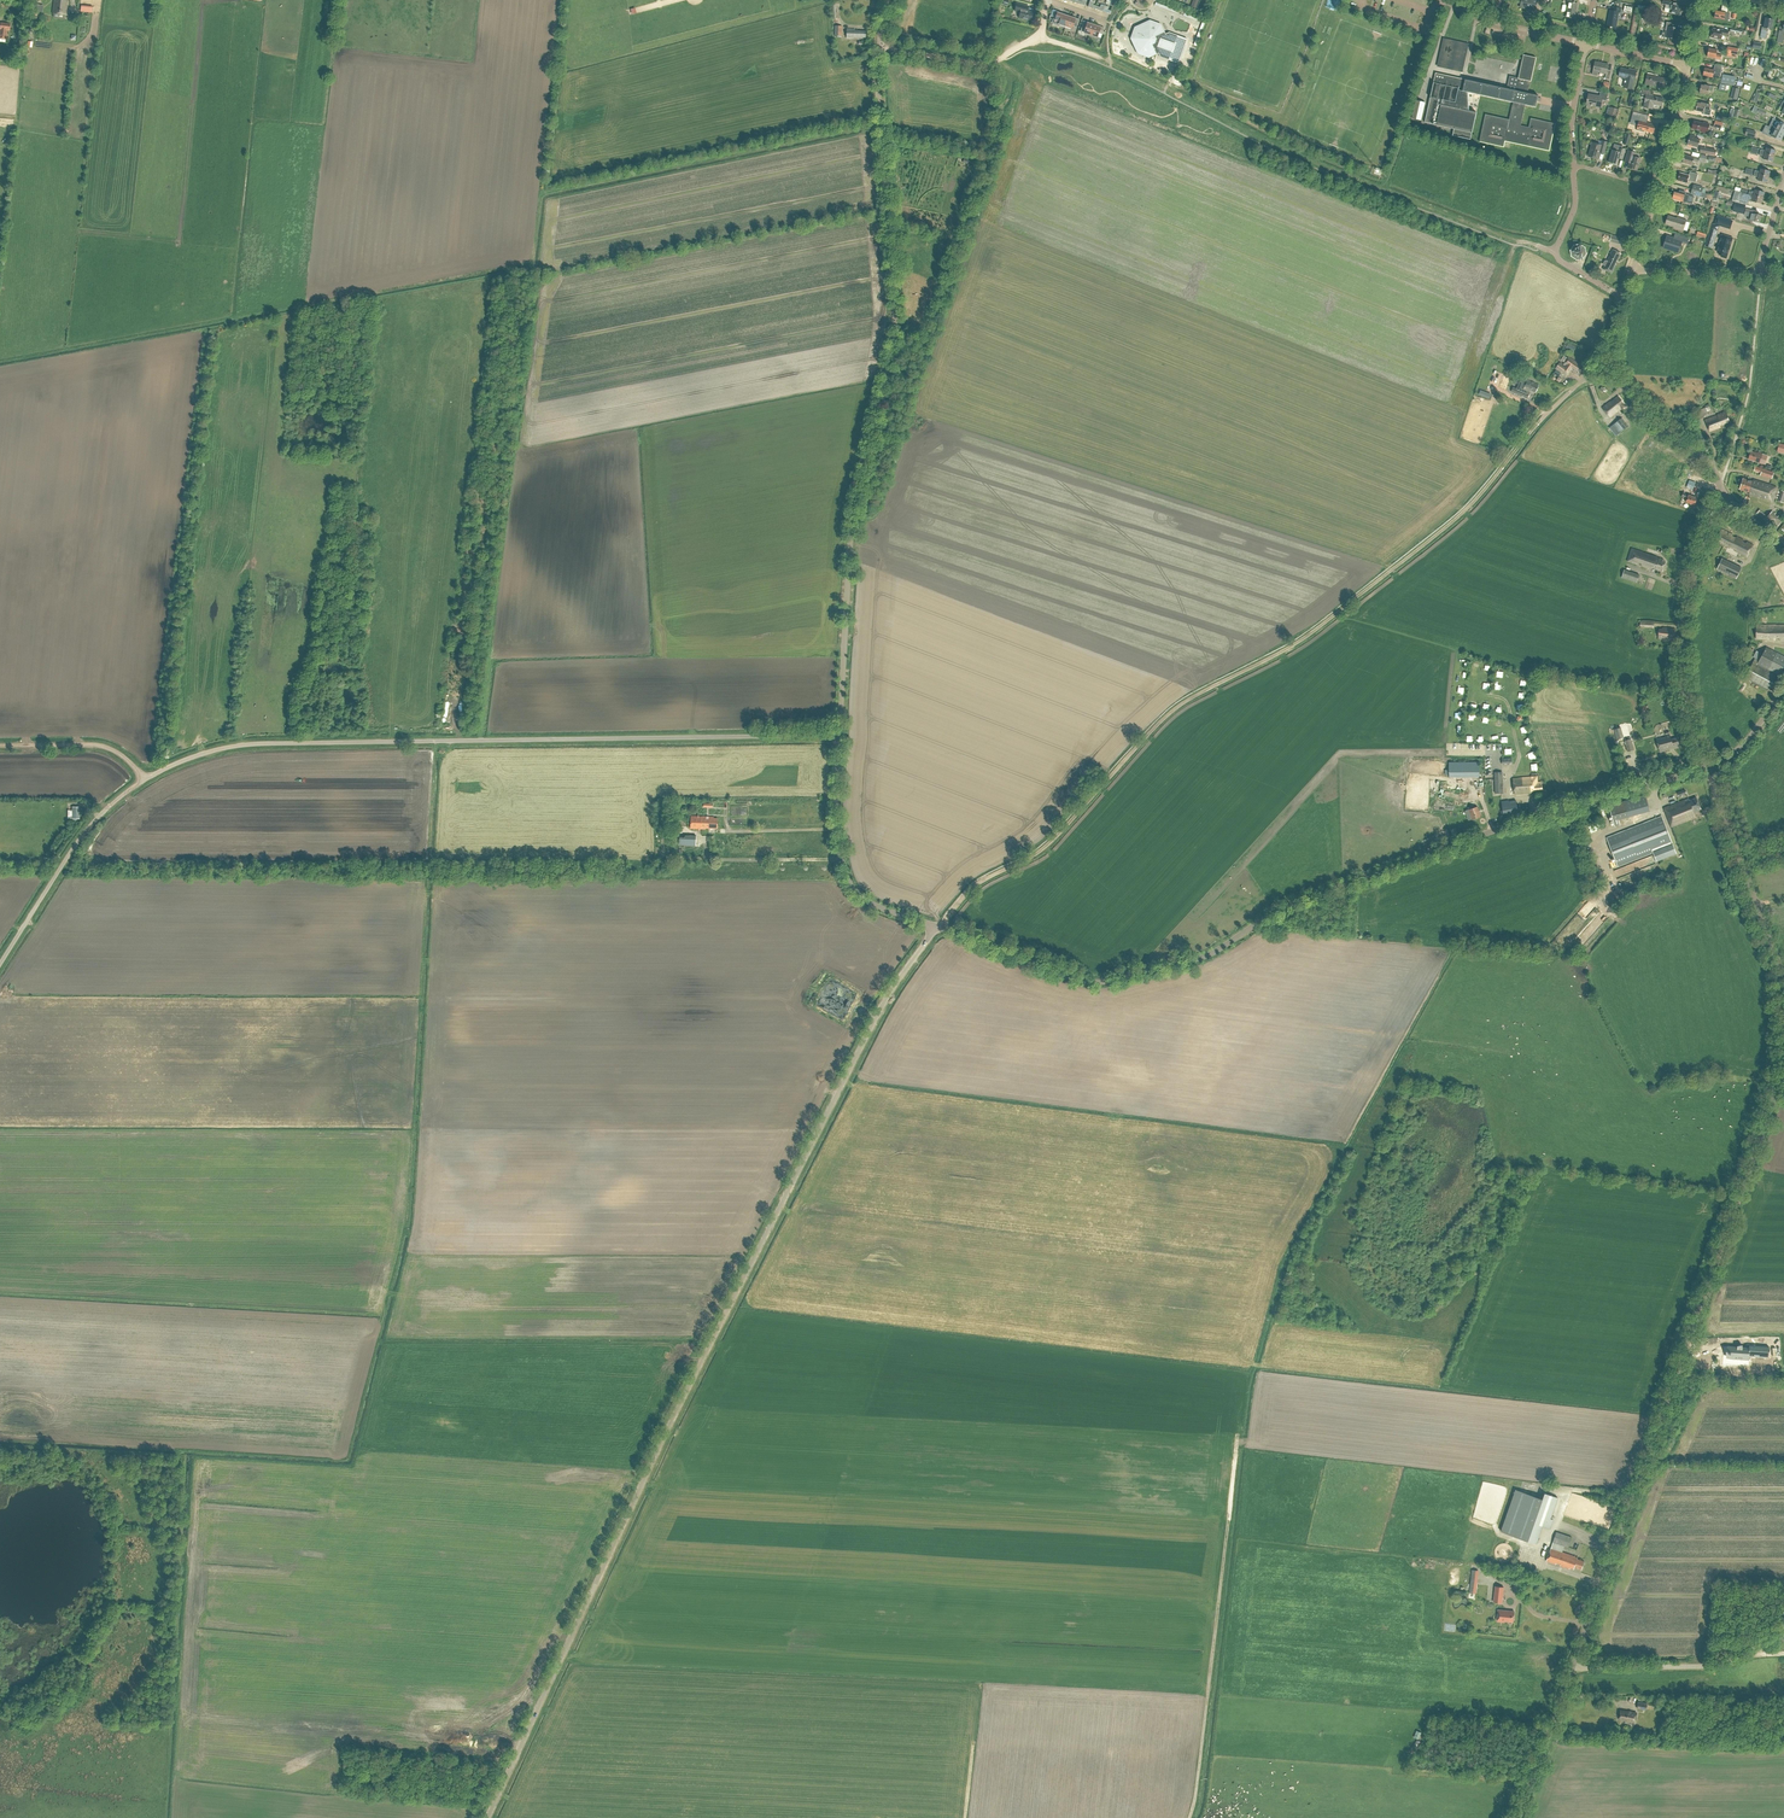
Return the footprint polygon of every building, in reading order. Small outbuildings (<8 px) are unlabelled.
[(67,5),(65,5),(65,0),(54,0),(52,13),(66,15),(67,5)] [(1199,0),(1193,0),(1191,6),(1196,8),(1199,0)] [(1535,11),(1538,0),(1522,0),(1520,7),(1535,11)] [(1575,19),(1578,4),(1575,3),(1575,0),(1568,0),(1567,2),(1569,3),(1566,18),(1575,19)] [(1680,15),(1682,5),(1670,2),(1671,0),(1668,0),(1663,0),(1663,4),(1671,5),(1670,13),(1680,15)] [(1019,18),(1031,21),(1033,13),(1027,11),(1029,6),(1017,3),(1015,11),(1020,13),(1019,18)] [(1620,13),(1621,8),(1613,6),(1612,11),(1610,11),(1607,26),(1616,28),(1619,13),(1620,13)] [(1047,7),(1047,15),(1056,15),(1056,7),(1047,7)] [(1715,18),(1724,20),(1728,21),(1729,18),(1729,13),(1716,11),(1715,18)] [(1060,26),(1065,27),(1068,17),(1062,15),(1062,14),(1057,12),(1054,22),(1053,22),(1060,24),(1060,26)] [(1643,12),(1642,19),(1655,22),(1656,15),(1643,12)] [(1068,17),(1065,27),(1070,29),(1071,28),(1073,29),(1073,28),(1072,28),(1073,26),(1076,27),(1079,19),(1078,20),(1068,17)] [(1772,29),(1773,19),(1766,18),(1764,28),(1762,28),(1760,37),(1766,38),(1768,29),(1772,29)] [(1160,57),(1168,60),(1178,64),(1180,58),(1181,59),(1184,52),(1186,45),(1185,44),(1187,39),(1169,32),(1165,34),(1161,25),(1149,20),(1134,27),(1130,39),(1137,54),(1148,58),(1158,53),(1160,57)] [(1066,31),(1051,25),(1052,24),(1047,21),(1045,26),(1064,35),(1066,31)] [(1085,34),(1090,36),(1093,26),(1087,23),(1087,22),(1084,21),(1082,25),(1080,31),(1079,31),(1085,33),(1085,34)] [(10,24),(1,22),(0,30),(0,38),(6,39),(8,29),(10,29),(10,24)] [(1662,32),(1661,37),(1676,40),(1678,28),(1676,28),(1676,24),(1667,22),(1665,33),(1662,32)] [(1093,26),(1090,36),(1095,38),(1096,36),(1098,37),(1097,37),(1098,35),(1101,36),(1104,28),(1103,29),(1093,26)] [(1730,32),(1737,34),(1737,36),(1740,37),(1740,34),(1742,35),(1742,30),(1731,28),(1730,32)] [(865,37),(866,32),(855,31),(855,29),(846,29),(846,38),(863,39),(863,37),(865,37)] [(1711,37),(1717,39),(1717,40),(1720,40),(1721,39),(1722,36),(1728,37),(1729,31),(1723,30),(1719,29),(1719,30),(1713,29),(1711,37)] [(1443,38),(1437,66),(1440,67),(1463,72),(1469,44),(1443,38)] [(1728,47),(1727,53),(1728,53),(1736,55),(1737,55),(1738,49),(1728,47)] [(1716,58),(1721,59),(1722,55),(1716,54),(1717,50),(1709,48),(1707,57),(1716,59),(1716,58)] [(1454,129),(1453,132),(1452,136),(1461,137),(1471,140),(1474,127),(1476,115),(1477,113),(1476,113),(1480,97),(1480,95),(1514,103),(1513,105),(1509,120),(1486,115),(1485,117),(1483,128),(1480,142),(1504,147),(1505,141),(1549,151),(1553,136),(1555,124),(1552,124),(1531,119),(1529,128),(1521,126),(1525,105),(1536,108),(1537,103),(1539,96),(1535,95),(1532,94),(1528,94),(1528,91),(1530,82),(1531,82),(1536,58),(1524,55),(1523,57),(1522,60),(1518,78),(1510,77),(1508,89),(1497,87),(1465,80),(1461,79),(1439,74),(1436,73),(1435,74),(1430,98),(1429,103),(1425,122),(1434,124),(1437,124),(1436,125),(1444,127),(1444,126),(1446,127),(1448,127),(1450,127),(1450,128),(1451,128),(1454,128),(1454,129)] [(1475,58),(1474,63),(1466,62),(1465,66),(1480,67),(1481,59),(1475,58)] [(1500,61),(1499,69),(1506,70),(1508,62),(1500,61)] [(1605,79),(1610,80),(1612,71),(1608,70),(1609,65),(1601,63),(1595,62),(1593,71),(1606,74),(1605,79)] [(1621,68),(1619,77),(1626,78),(1624,88),(1632,90),(1634,80),(1635,80),(1637,71),(1633,70),(1632,71),(1621,68)] [(1705,68),(1703,76),(1713,78),(1713,77),(1719,79),(1721,70),(1714,69),(1714,70),(1705,68)] [(1645,84),(1665,89),(1667,80),(1657,78),(1658,75),(1648,73),(1645,84)] [(1712,87),(1704,85),(1704,86),(1701,85),(1699,93),(1708,95),(1709,90),(1712,91),(1712,87)] [(1733,88),(1730,98),(1737,100),(1739,89),(1733,88)] [(1661,107),(1663,99),(1650,96),(1651,91),(1643,90),(1641,97),(1645,98),(1644,103),(1644,108),(1652,109),(1653,105),(1661,107)] [(1607,101),(1608,93),(1600,92),(1600,96),(1588,94),(1587,105),(1601,107),(1602,100),(1607,101)] [(1412,119),(1421,121),(1425,103),(1416,100),(1412,119)] [(1705,108),(1708,109),(1710,109),(1711,105),(1701,103),(1700,104),(1697,103),(1696,111),(1704,113),(1705,108)] [(1655,132),(1655,130),(1656,125),(1646,123),(1647,123),(1639,121),(1637,131),(1644,132),(1645,131),(1654,133),(1654,132),(1655,132)] [(1701,132),(1707,134),(1709,125),(1703,124),(1703,123),(1694,121),(1692,129),(1701,131),(1701,132)] [(1783,134),(1783,133),(1783,125),(1778,122),(1776,126),(1771,124),(1770,127),(1783,134)] [(1770,127),(1769,130),(1773,132),(1771,136),(1780,141),(1783,134),(1770,127)] [(1756,132),(1747,129),(1745,135),(1754,138),(1756,132)] [(1698,148),(1699,142),(1694,140),(1695,138),(1695,136),(1690,135),(1690,137),(1687,145),(1698,148)] [(1593,143),(1589,156),(1598,159),(1600,153),(1604,154),(1605,151),(1607,142),(1603,141),(1602,141),(1600,146),(1593,143)] [(1617,165),(1619,159),(1622,160),(1623,157),(1625,150),(1622,149),(1623,147),(1614,144),(1612,150),(1609,162),(1617,165)] [(1677,150),(1699,155),(1699,153),(1690,151),(1690,148),(1678,145),(1677,150)] [(1700,148),(1699,152),(1708,155),(1713,156),(1714,152),(1709,150),(1700,148)] [(1761,150),(1760,152),(1774,156),(1776,150),(1766,148),(1766,151),(1761,150)] [(1634,157),(1636,153),(1633,152),(1628,151),(1626,159),(1630,160),(1629,163),(1628,168),(1637,170),(1640,159),(1634,157)] [(1774,156),(1760,152),(1759,155),(1764,157),(1763,160),(1773,162),(1774,156)] [(1700,154),(1699,161),(1706,163),(1707,156),(1700,154)] [(1685,155),(1682,163),(1692,165),(1693,161),(1697,162),(1699,158),(1694,157),(1694,158),(1685,155)] [(1736,171),(1724,168),(1723,173),(1734,176),(1736,171)] [(1755,171),(1754,174),(1768,177),(1770,171),(1761,169),(1760,172),(1755,171)] [(1696,183),(1698,174),(1690,172),(1689,175),(1680,173),(1678,181),(1687,183),(1688,180),(1696,183)] [(1768,177),(1754,174),(1754,176),(1758,178),(1757,181),(1767,183),(1768,177)] [(1749,192),(1749,194),(1763,198),(1764,192),(1755,190),(1754,193),(1749,192)] [(1685,194),(1685,192),(1680,191),(1679,193),(1675,192),(1673,199),(1692,204),(1695,197),(1685,194)] [(1740,198),(1745,200),(1752,202),(1760,204),(1761,204),(1763,198),(1749,194),(1748,194),(1742,193),(1740,198)] [(1733,196),(1732,201),(1743,204),(1745,200),(1740,198),(1735,197),(1733,196)] [(1735,203),(1733,211),(1744,214),(1746,205),(1735,203)] [(1757,212),(1746,209),(1745,214),(1749,216),(1748,220),(1759,223),(1761,215),(1757,214),(1757,212)] [(1668,216),(1665,224),(1674,227),(1673,228),(1683,232),(1687,220),(1677,217),(1677,219),(1668,216)] [(1733,221),(1718,216),(1715,224),(1730,229),(1733,221)] [(1692,245),(1694,240),(1675,234),(1674,237),(1667,235),(1663,248),(1679,253),(1682,242),(1687,244),(1687,243),(1692,245)] [(1610,241),(1619,244),(1621,238),(1612,235),(1610,241)] [(1719,244),(1720,244),(1718,252),(1722,254),(1721,256),(1726,258),(1732,238),(1722,235),(1719,244)] [(1575,255),(1577,257),(1581,256),(1583,254),(1582,250),(1580,248),(1576,249),(1574,252),(1575,255)] [(1617,261),(1621,254),(1613,250),(1603,269),(1611,273),(1616,264),(1615,264),(1617,261)] [(1603,257),(1600,255),(1592,270),(1599,274),(1608,256),(1604,254),(1603,257)] [(1694,259),(1694,267),(1702,267),(1702,259),(1694,259)] [(1572,353),(1574,347),(1568,345),(1566,350),(1572,353)] [(1556,369),(1562,373),(1567,376),(1571,370),(1577,374),(1582,367),(1568,357),(1563,364),(1566,366),(1565,367),(1561,365),(1562,363),(1560,362),(1556,369)] [(1499,377),(1505,379),(1508,371),(1509,372),(1510,370),(1498,365),(1496,370),(1501,373),(1499,377)] [(1522,376),(1517,388),(1530,394),(1531,391),(1536,393),(1539,385),(1528,380),(1529,379),(1522,376)] [(1528,399),(1530,394),(1517,388),(1514,387),(1512,391),(1528,399)] [(1622,409),(1626,406),(1624,403),(1618,396),(1614,399),(1615,401),(1612,403),(1611,401),(1603,408),(1610,416),(1621,408),(1622,409)] [(1701,419),(1704,417),(1703,415),(1708,413),(1705,407),(1701,409),(1701,410),(1698,412),(1701,419)] [(1723,425),(1729,422),(1725,412),(1718,415),(1705,421),(1709,431),(1720,427),(1720,426),(1723,424),(1723,425)] [(1609,428),(1616,436),(1629,426),(1622,417),(1612,426),(1609,428)] [(1748,458),(1759,462),(1765,464),(1768,455),(1762,454),(1758,452),(1757,453),(1751,451),(1748,458)] [(1761,473),(1760,475),(1771,479),(1774,472),(1763,468),(1761,473)] [(1772,487),(1756,481),(1755,482),(1752,481),(1744,478),(1740,489),(1750,492),(1749,494),(1768,501),(1771,502),(1773,497),(1774,492),(1775,492),(1776,488),(1772,487)] [(1689,480),(1686,487),(1692,489),(1695,482),(1689,480)] [(1660,495),(1646,491),(1645,498),(1670,505),(1671,500),(1666,499),(1668,492),(1661,490),(1660,495)] [(1683,493),(1682,497),(1687,499),(1685,503),(1694,506),(1696,498),(1683,493)] [(1765,520),(1775,529),(1783,519),(1779,516),(1778,517),(1775,514),(1776,513),(1773,511),(1768,516),(1765,520)] [(1722,529),(1716,541),(1730,548),(1730,547),(1735,550),(1735,551),(1747,557),(1748,554),(1750,555),(1752,552),(1750,551),(1753,544),(1747,541),(1746,543),(1743,541),(1744,540),(1736,536),(1735,538),(1732,536),(1733,534),(1722,529)] [(1662,570),(1665,561),(1662,560),(1663,559),(1632,548),(1627,560),(1649,568),(1649,567),(1652,567),(1662,570)] [(1736,579),(1742,567),(1722,558),(1717,570),(1736,579)] [(1612,582),(1627,585),(1629,576),(1614,573),(1612,582)] [(1775,640),(1775,638),(1779,638),(1779,640),(1783,639),(1783,625),(1756,625),(1756,638),(1766,639),(1766,640),(1775,640)] [(1673,640),(1675,629),(1662,627),(1662,629),(1659,629),(1658,638),(1673,640)] [(1764,651),(1762,654),(1759,660),(1758,661),(1755,659),(1745,678),(1769,691),(1778,675),(1779,676),(1783,666),(1783,656),(1766,646),(1764,651)] [(1671,739),(1670,735),(1656,739),(1660,751),(1680,746),(1677,738),(1671,739)] [(1628,752),(1634,750),(1631,739),(1625,741),(1628,752)] [(1448,777),(1479,777),(1479,762),(1448,762),(1448,777)] [(1495,775),(1496,793),(1503,793),(1502,774),(1495,775)] [(1537,777),(1513,779),(1514,794),(1531,792),(1531,790),(1542,790),(1542,782),(1537,782),(1537,777)] [(1619,820),(1629,817),(1650,811),(1645,795),(1624,801),(1609,805),(1615,826),(1620,825),(1619,820)] [(1689,799),(1665,809),(1667,814),(1672,826),(1696,816),(1694,811),(1701,808),(1696,797),(1689,800),(1689,799)] [(1499,814),(1518,811),(1517,804),(1516,799),(1496,802),(1499,814)] [(67,810),(67,818),(72,818),(79,818),(79,806),(72,806),(72,810),(67,810)] [(1481,816),(1478,807),(1467,810),(1469,815),(1471,815),(1472,819),(1481,816)] [(1467,813),(1460,812),(1458,824),(1466,825),(1467,813)] [(702,829),(702,817),(691,816),(691,829),(702,829)] [(1638,858),(1653,852),(1673,844),(1662,816),(1627,830),(1607,838),(1618,866),(1638,858)] [(702,817),(702,829),(705,829),(705,828),(715,828),(715,819),(712,819),(712,817),(702,817)] [(696,846),(696,843),(696,835),(685,835),(685,837),(682,837),(680,837),(679,845),(696,846)] [(1673,844),(1653,852),(1656,861),(1676,853),(1673,844)] [(815,995),(810,1004),(829,1014),(833,1007),(834,1007),(835,1004),(832,1002),(830,1004),(826,1002),(828,997),(823,995),(822,998),(815,995)] [(1730,1346),(1729,1357),(1749,1358),(1749,1356),(1768,1357),(1768,1347),(1750,1345),(1749,1347),(1742,1347),(1742,1344),(1737,1345),(1737,1347),(1730,1346)] [(1516,1489),(1501,1531),(1536,1544),(1538,1537),(1530,1534),(1534,1523),(1550,1528),(1553,1520),(1550,1519),(1558,1497),(1545,1493),(1543,1499),(1516,1489)] [(1572,1537),(1557,1531),(1553,1542),(1568,1547),(1572,1537)] [(1547,1561),(1556,1564),(1556,1563),(1560,1564),(1560,1566),(1569,1569),(1570,1568),(1574,1569),(1575,1567),(1581,1569),(1584,1561),(1578,1559),(1578,1558),(1575,1556),(1551,1547),(1547,1561)] [(1476,1593),(1479,1570),(1472,1569),(1469,1592),(1476,1593)] [(1502,1602),(1504,1587),(1495,1586),(1494,1602),(1502,1602)] [(1485,1588),(1483,1605),(1492,1606),(1494,1589),(1485,1588)] [(1513,1622),(1514,1611),(1498,1610),(1497,1620),(1498,1620),(1498,1621),(1504,1622),(1504,1621),(1513,1622)] [(1635,1721),(1637,1711),(1621,1709),(1620,1719),(1635,1721)]
